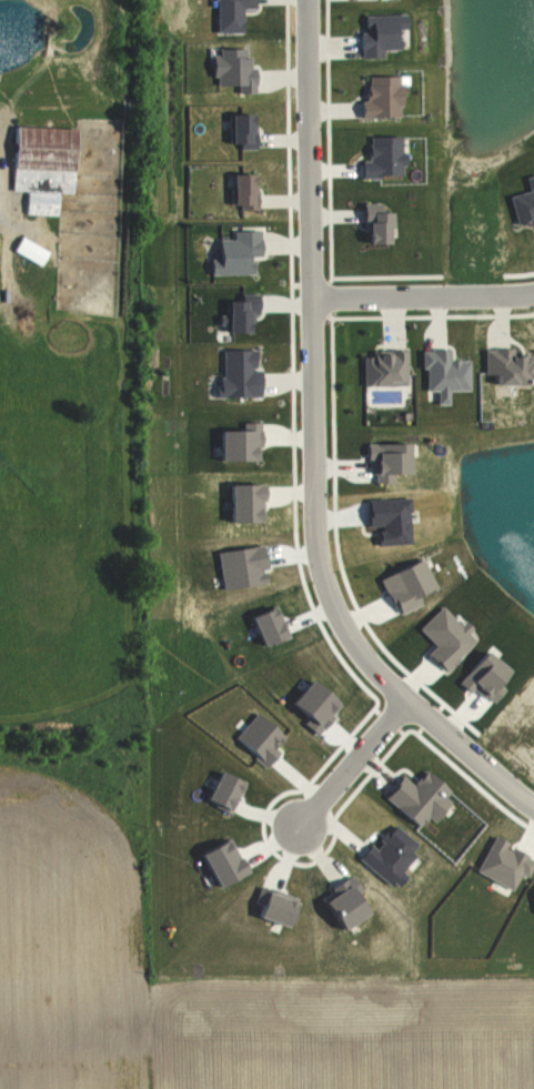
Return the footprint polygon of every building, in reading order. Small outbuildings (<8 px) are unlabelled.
[(237,31),(237,8),(250,7),(250,0),(210,0),(210,32),(237,31)] [(360,15),(361,40),(356,40),(356,57),(381,56),(381,49),(395,48),(395,28),(403,28),(403,14),(360,15)] [(245,48),(214,48),(214,56),(209,56),(209,85),(234,84),(234,92),(252,92),(251,66),(245,66),(245,48)] [(395,116),(395,102),(399,102),(399,83),(404,83),(404,75),(360,75),(360,116),(395,116)] [(253,113),(223,113),(224,143),(236,143),(236,149),(254,149),(253,113)] [(73,128),(8,126),(6,189),(22,190),(22,213),(53,214),(53,192),(71,192),(73,128)] [(399,135),(366,136),(366,161),(357,161),(358,176),(400,175),(399,135)] [(226,204),(236,204),(237,209),(253,209),(253,173),(225,174),(226,204)] [(511,222),(532,217),(533,227),(533,181),(532,174),(521,176),(524,190),(505,194),(511,222)] [(359,243),(381,243),(381,228),(384,228),(383,202),(358,203),(359,243)] [(206,274),(253,273),(253,257),(259,257),(259,229),(230,230),(230,238),(213,238),(213,258),(206,258),(206,274)] [(10,248),(19,253),(26,241),(18,236),(10,248)] [(220,331),(241,332),(242,322),(249,322),(250,312),(255,312),(255,293),(241,292),(241,301),(220,300),(220,331)] [(258,395),(257,368),(254,368),(254,348),(215,350),(217,397),(258,395)] [(466,359),(446,360),(446,349),(418,349),(418,368),(422,367),(423,390),(434,390),(434,404),(446,404),(445,390),(466,390),(466,359)] [(481,373),(487,373),(488,385),(533,383),(533,380),(533,350),(480,352),(481,373)] [(360,386),(404,385),(403,351),(359,352),(360,386)] [(239,429),(211,430),(212,461),(256,459),(256,444),(259,444),(258,422),(239,422),(239,429)] [(401,443),(362,443),(362,458),(367,458),(367,473),(371,473),(371,482),(388,482),(388,473),(402,473),(401,443)] [(220,484),(221,522),(260,522),(259,483),(220,484)] [(408,543),(406,497),(361,499),(362,525),(377,525),(378,533),(372,533),(373,544),(408,543)] [(212,552),(218,589),(261,582),(259,570),(264,569),(259,543),(212,552)] [(392,615),(420,602),(416,593),(431,587),(418,557),(375,577),(392,615)] [(242,616),(254,646),(286,634),(275,604),(242,616)] [(430,645),(422,654),(438,671),(472,639),(439,605),(414,628),(430,645)] [(500,688),(495,684),(505,673),(479,650),(452,681),(465,693),(469,687),(487,703),(500,688)] [(337,703),(305,676),(280,706),(312,733),(337,703)] [(280,733),(253,711),(229,741),(260,766),(274,749),(270,746),(280,733)] [(398,775),(378,797),(412,828),(423,816),(426,818),(449,793),(422,768),(408,784),(398,775)] [(227,813),(239,780),(209,770),(198,803),(227,813)] [(353,857),(390,888),(401,874),(397,870),(410,854),(406,851),(413,843),(390,823),(370,846),(366,843),(353,857)] [(189,853),(207,887),(241,868),(223,834),(189,853)] [(472,872),(508,889),(515,873),(522,876),(530,860),(501,846),(503,842),(489,835),(472,872)] [(332,889),(311,904),(331,932),(363,909),(351,893),(357,889),(346,874),(329,886),(332,889)] [(248,919),(279,925),(281,914),(285,915),(289,895),(254,888),(248,919)]
